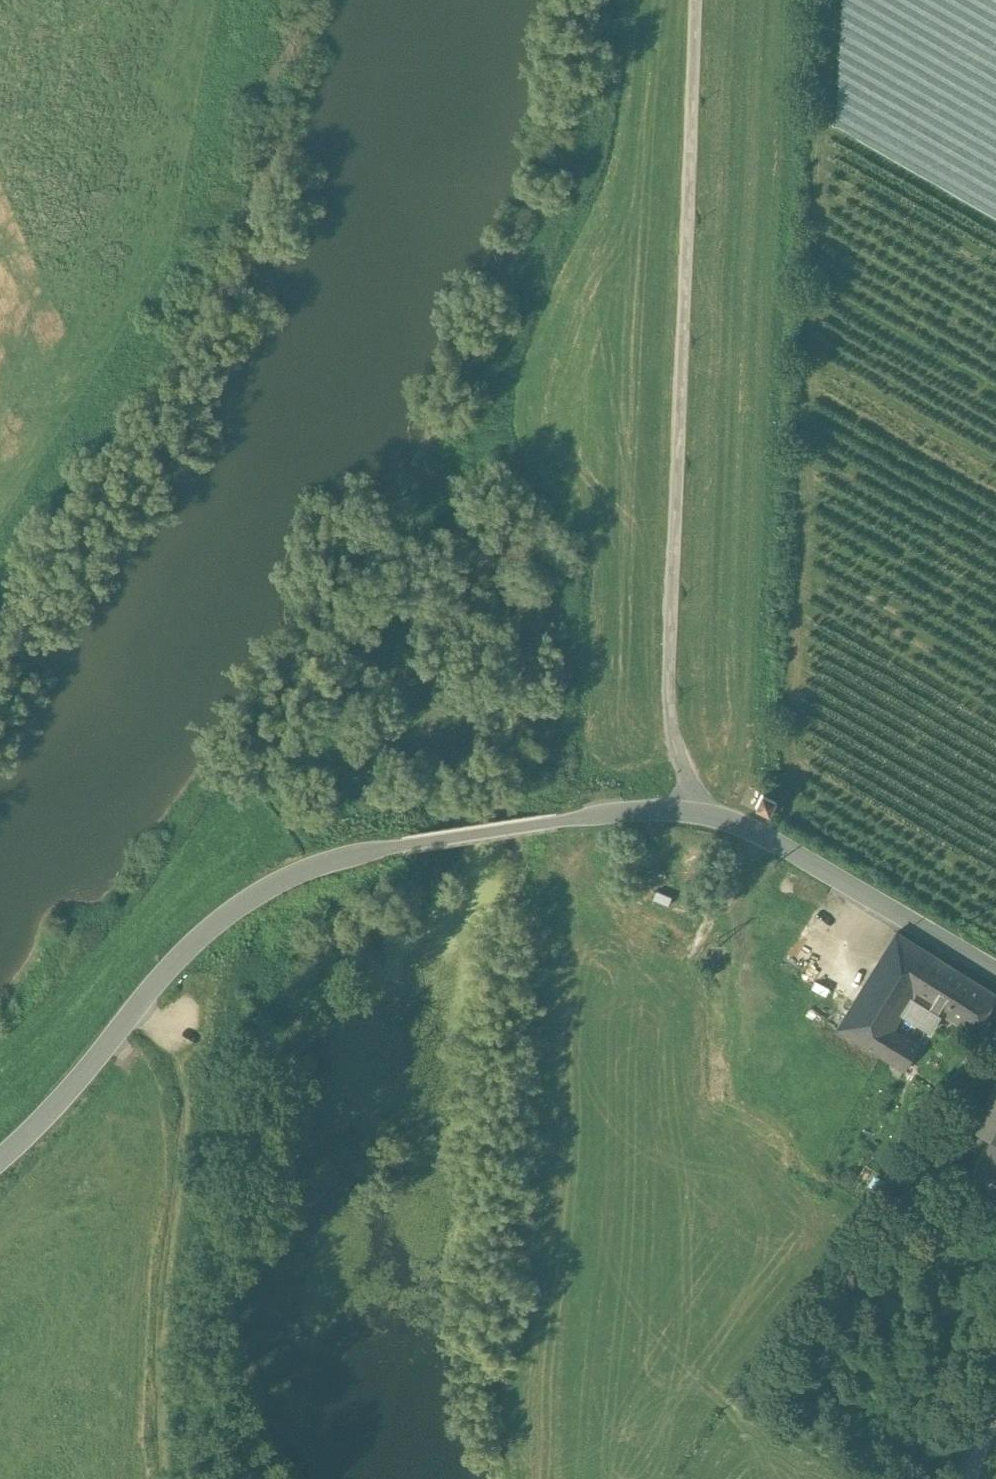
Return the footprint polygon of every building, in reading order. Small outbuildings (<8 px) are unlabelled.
[(778,799),(764,792),(756,806),(770,813),(778,799)] [(837,1028),(905,1070),(920,1045),(904,1035),(924,1002),(974,1034),(995,999),(995,994),(896,932),(837,1028)] [(985,1113),(995,1119),(995,1092),(985,1113)] [(983,1149),(963,1187),(978,1195),(976,1199),(977,1200),(978,1198),(983,1201),(981,1204),(995,1211),(995,1155),(989,1152),(983,1149)]
